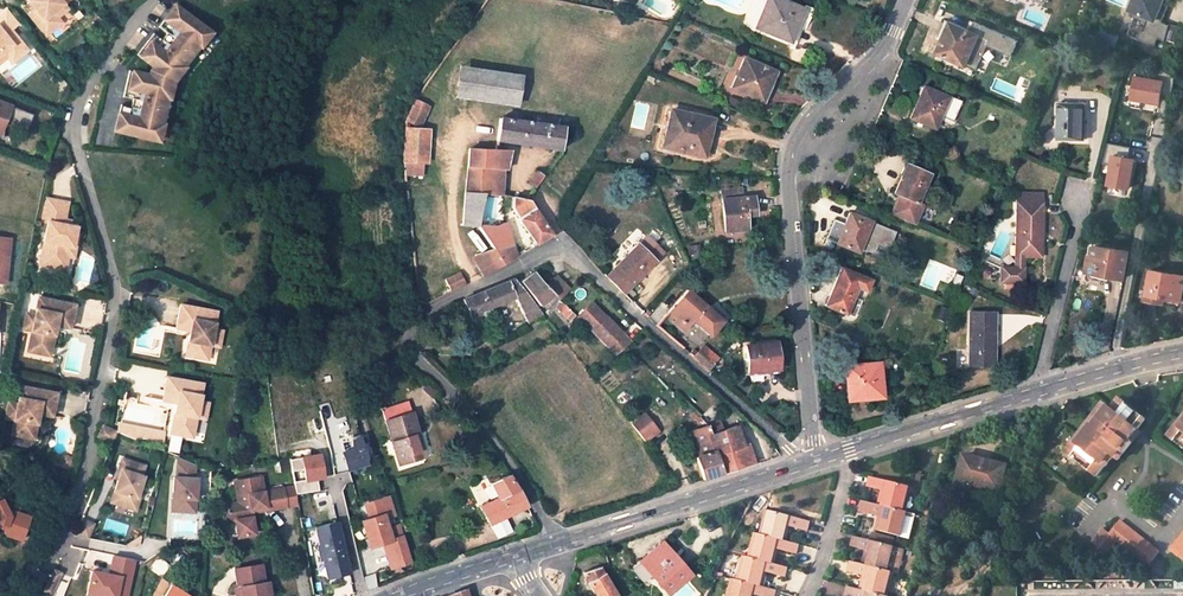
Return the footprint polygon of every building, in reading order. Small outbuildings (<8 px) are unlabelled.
[(41,30),(56,17),(52,12),(62,3),(66,0),(27,0),(29,2),(22,7),(41,30)] [(812,14),(777,0),(767,0),(755,28),(789,42),(796,27),(800,29),(805,18),(809,19),(812,14)] [(945,0),(942,0),(937,12),(944,15),(950,2),(945,0)] [(1169,26),(1162,22),(1169,6),(1163,3),(1164,0),(1135,0),(1130,11),(1138,13),(1128,36),(1138,40),(1141,32),(1165,41),(1165,40),(1169,26)] [(52,12),(56,17),(67,9),(62,3),(52,12)] [(199,47),(210,33),(174,5),(158,26),(166,32),(161,39),(153,33),(136,54),(152,66),(149,70),(148,75),(129,70),(122,96),(132,98),(130,106),(120,104),(113,130),(157,141),(162,124),(161,123),(167,98),(168,99),(173,81),(184,67),(183,66),(198,46),(199,47)] [(9,29),(16,23),(5,10),(0,14),(0,25),(4,22),(9,29)] [(1121,33),(1128,36),(1138,13),(1130,11),(1121,33)] [(41,30),(44,35),(60,22),(56,17),(41,30)] [(992,48),(995,42),(970,31),(946,20),(938,39),(943,41),(938,53),(976,70),(987,46),(992,48)] [(2,52),(6,58),(22,45),(9,29),(4,22),(0,25),(0,53),(2,52)] [(995,42),(992,48),(1011,56),(1018,41),(975,22),(970,31),(995,42)] [(1170,25),(1169,26),(1165,40),(1182,44),(1182,29),(1170,25)] [(789,42),(794,44),(800,29),(796,27),(789,42)] [(1057,44),(1055,49),(1061,52),(1063,47),(1057,44)] [(770,85),(775,72),(744,58),(732,88),(761,100),(768,84),(770,85)] [(1147,65),(1134,59),(1132,65),(1144,71),(1147,65)] [(518,107),(523,77),(458,67),(453,97),(518,107)] [(1137,76),(1133,101),(1163,106),(1168,81),(1137,76)] [(768,84),(761,100),(766,102),(773,86),(770,85),(768,84)] [(925,89),(921,87),(916,97),(919,98),(920,99),(925,89)] [(910,118),(934,129),(940,116),(953,122),(962,101),(939,92),(938,94),(925,89),(920,99),(919,98),(910,118)] [(741,102),(732,99),(730,104),(739,108),(741,102)] [(2,122),(9,103),(0,100),(0,121),(2,122)] [(420,127),(429,108),(415,101),(406,120),(420,127)] [(1085,103),(1058,102),(1058,139),(1085,140),(1085,103)] [(9,103),(2,122),(11,125),(10,126),(24,131),(31,112),(9,103)] [(708,140),(712,120),(671,110),(663,147),(701,156),(704,139),(708,140)] [(535,124),(500,118),(497,139),(521,142),(520,144),(559,150),(562,128),(556,127),(535,124)] [(557,121),(536,118),(535,124),(556,127),(557,121)] [(427,163),(429,130),(405,129),(403,162),(422,163),(427,163)] [(1131,149),(1115,146),(1107,183),(1133,188),(1139,155),(1130,153),(1131,149)] [(469,148),(463,226),(478,226),(485,195),(493,195),(496,169),(506,169),(511,150),(469,148)] [(405,175),(422,175),(422,163),(403,162),(405,175)] [(924,166),(916,162),(913,168),(922,172),(924,166)] [(929,176),(930,175),(922,172),(913,168),(908,166),(904,176),(902,176),(894,194),(900,196),(892,216),(914,225),(923,205),(918,203),(926,184),(929,176)] [(544,177),(538,172),(528,184),(535,189),(544,177)] [(742,189),(722,191),(723,200),(742,199),(742,189)] [(502,196),(500,208),(511,208),(521,220),(519,221),(536,244),(552,234),(527,200),(513,197),(502,196)] [(723,200),(725,232),(747,230),(746,216),(755,215),(754,197),(742,199),(723,200)] [(47,223),(38,265),(57,269),(62,247),(74,249),(76,236),(74,236),(75,228),(68,227),(62,226),(63,221),(67,204),(46,199),(41,222),(47,223)] [(1023,256),(1042,256),(1042,203),(1016,202),(1015,265),(1012,265),(1001,264),(1001,283),(1023,284),(1023,256)] [(870,222),(849,214),(845,225),(840,237),(837,244),(858,252),(859,248),(871,253),(875,244),(888,250),(895,233),(875,225),(873,229),(868,227),(870,222)] [(845,225),(840,222),(834,235),(840,237),(845,225)] [(512,245),(505,223),(492,227),(478,226),(494,249),(512,245)] [(1139,254),(1143,230),(1119,225),(1114,248),(1095,245),(1093,256),(1089,255),(1086,272),(1125,279),(1130,252),(1139,254)] [(1095,245),(1096,241),(1090,241),(1087,255),(1089,255),(1093,256),(1095,245)] [(871,253),(884,259),(888,250),(875,244),(871,253)] [(512,245),(494,249),(504,264),(516,256),(512,245)] [(654,261),(638,245),(607,277),(614,285),(623,293),(654,261)] [(698,246),(689,247),(689,254),(699,253),(698,246)] [(62,247),(57,269),(63,271),(66,255),(72,256),(74,249),(62,247)] [(494,249),(476,255),(479,264),(486,273),(504,264),(494,249)] [(479,264),(477,265),(483,275),(486,273),(479,264)] [(841,269),(825,306),(846,315),(854,296),(858,286),(867,289),(870,281),(841,269)] [(1182,294),(1182,275),(1152,270),(1147,299),(1164,302),(1165,297),(1182,300),(1182,294)] [(465,284),(459,273),(445,280),(451,292),(465,284)] [(520,283),(540,307),(547,301),(552,307),(560,301),(546,286),(534,273),(526,278),(520,283)] [(560,301),(570,290),(557,276),(546,286),(560,301)] [(513,298),(527,323),(542,313),(514,279),(507,283),(489,290),(463,300),(465,304),(470,317),(477,313),(483,310),(513,298)] [(711,336),(723,321),(687,290),(668,312),(683,325),(680,328),(684,332),(694,321),(711,336)] [(854,296),(846,315),(853,318),(862,299),(854,296)] [(29,331),(26,346),(43,349),(46,334),(51,336),(54,326),(67,329),(72,306),(36,298),(33,315),(24,313),(22,324),(30,325),(29,331)] [(591,302),(584,309),(590,316),(593,315),(599,310),(591,302)] [(557,309),(569,321),(572,318),(574,315),(562,303),(557,309)] [(181,306),(177,329),(191,332),(189,342),(194,342),(192,357),(207,360),(210,347),(211,340),(220,341),(222,332),(213,330),(217,312),(181,306)] [(577,318),(592,333),(607,348),(615,356),(630,342),(599,310),(593,315),(590,316),(584,309),(576,317),(577,318)] [(996,313),(969,312),(968,366),(994,367),(996,313)] [(47,356),(51,336),(46,334),(43,349),(26,346),(25,351),(47,356)] [(219,348),(220,341),(211,340),(210,347),(219,348)] [(186,356),(192,357),(194,342),(189,342),(186,356)] [(762,372),(779,370),(776,342),(745,346),(748,371),(762,369),(762,372)] [(719,358),(703,345),(697,353),(693,358),(709,371),(719,358)] [(870,399),(882,398),(879,363),(844,366),(845,380),(848,380),(850,397),(869,395),(870,399)] [(167,377),(162,400),(176,403),(174,413),(179,414),(177,429),(193,432),(196,417),(197,411),(206,413),(208,403),(199,402),(203,384),(167,377)] [(843,380),(846,401),(870,399),(869,395),(850,397),(848,380),(845,380),(843,380)] [(431,389),(436,396),(442,390),(434,385),(431,389)] [(11,420),(8,434),(25,437),(27,423),(33,424),(35,414),(49,416),(53,393),(17,387),(14,404),(5,402),(3,412),(12,414),(11,420)] [(1137,430),(1146,419),(1122,400),(1113,412),(1110,409),(1105,417),(1097,427),(1091,423),(1074,444),(1078,447),(1070,456),(1096,476),(1104,467),(1105,468),(1114,458),(1119,461),(1137,438),(1133,435),(1137,430)] [(1110,409),(1105,405),(1100,412),(1105,417),(1110,409)] [(411,413),(410,408),(384,416),(386,420),(411,413)] [(411,413),(386,420),(400,465),(422,458),(414,434),(419,433),(412,412),(411,413)] [(631,423),(645,441),(659,430),(645,412),(631,423)] [(1105,417),(1100,412),(1091,423),(1097,427),(1105,417)] [(1182,448),(1182,412),(1174,424),(1178,427),(1169,437),(1182,448)] [(192,438),(193,432),(177,429),(179,414),(174,413),(170,433),(182,436),(192,438)] [(721,422),(709,425),(712,434),(724,430),(721,422)] [(30,439),(33,424),(27,423),(25,437),(30,439)] [(134,435),(136,427),(118,423),(116,431),(134,435)] [(1174,424),(1166,435),(1169,437),(1178,427),(1174,424)] [(114,433),(106,427),(103,425),(97,433),(108,441),(114,433)] [(709,425),(687,433),(703,480),(722,474),(708,435),(712,434),(709,425)] [(751,465),(736,426),(724,430),(712,434),(708,435),(722,474),(751,465)] [(136,427),(134,435),(162,440),(164,432),(136,427)] [(1137,438),(1141,433),(1137,430),(1133,435),(1137,438)] [(182,436),(170,433),(167,451),(178,453),(182,436)] [(422,458),(426,456),(419,433),(414,434),(422,458)] [(364,434),(350,437),(353,447),(343,449),(347,470),(370,464),(364,434)] [(1074,444),(1067,453),(1070,456),(1078,447),(1074,444)] [(319,477),(325,477),(323,451),(304,452),(306,479),(296,480),(297,492),(320,491),(319,477)] [(291,458),(294,476),(305,475),(302,456),(291,458)] [(1001,494),(1008,466),(964,456),(957,483),(972,487),(1001,494)] [(176,477),(194,478),(195,465),(177,457),(176,477)] [(114,491),(121,493),(117,504),(135,510),(139,498),(136,497),(143,476),(141,475),(144,466),(121,458),(118,469),(120,470),(118,478),(114,491)] [(281,472),(290,471),(289,460),(280,462),(281,472)] [(329,520),(349,516),(342,485),(351,483),(349,473),(330,476),(333,487),(313,491),(317,511),(327,509),(329,520)] [(480,506),(490,524),(504,517),(527,505),(519,490),(518,490),(508,475),(490,483),(498,497),(480,506)] [(171,511),(195,512),(197,478),(194,478),(176,477),(173,477),(172,492),(175,494),(174,498),(172,498),(171,511)] [(870,477),(867,488),(882,491),(887,493),(886,498),(881,496),(879,505),(903,511),(909,487),(870,477)] [(252,512),(265,510),(265,513),(286,510),(284,492),(263,495),(261,479),(235,483),(237,503),(224,506),(226,516),(233,522),(235,521),(236,538),(253,536),(251,518),(252,518),(252,512)] [(957,483),(955,491),(970,495),(972,487),(957,483)] [(907,513),(913,489),(909,487),(903,511),(907,513)] [(121,493),(114,491),(110,502),(117,504),(121,493)] [(286,510),(297,508),(295,491),(284,492),(286,510)] [(412,563),(391,495),(363,502),(368,518),(362,520),(371,551),(384,547),(391,570),(412,563)] [(2,500),(0,501),(0,524),(6,526),(4,531),(6,535),(22,541),(30,517),(11,510),(8,513),(2,500)] [(877,531),(901,537),(907,513),(903,511),(879,505),(866,502),(864,513),(880,517),(885,518),(884,523),(879,522),(877,531)] [(790,527),(807,532),(808,529),(810,522),(767,511),(763,524),(767,524),(764,536),(786,542),(788,532),(785,531),(786,526),(790,527)] [(901,537),(904,538),(911,513),(907,513),(901,537)] [(490,524),(497,537),(512,531),(504,517),(490,524)] [(73,536),(87,538),(93,525),(80,519),(73,536)] [(1148,565),(1159,551),(1121,521),(1110,534),(1104,529),(1094,541),(1108,552),(1117,540),(1148,565)] [(351,574),(339,522),(314,527),(326,580),(351,574)] [(779,550),(796,555),(797,553),(799,545),(786,542),(764,536),(761,535),(756,534),(752,547),(756,548),(753,559),(775,565),(777,555),(775,555),(776,549),(779,550)] [(873,535),(871,542),(892,548),(895,541),(873,535)] [(1171,550),(1182,559),(1182,535),(1171,550)] [(140,547),(142,536),(124,547),(136,550),(140,547)] [(854,537),(851,547),(866,551),(872,553),(870,557),(865,556),(863,565),(890,573),(894,574),(894,575),(898,576),(905,552),(892,548),(871,542),(854,537)] [(667,594),(688,575),(660,544),(640,562),(667,594)] [(135,558),(112,554),(109,570),(91,567),(86,595),(91,595),(129,595),(135,558)] [(743,557),(740,571),(745,572),(742,582),(764,587),(766,577),(763,577),(764,572),(767,573),(784,578),(785,576),(787,568),(775,565),(753,559),(749,558),(743,557)] [(29,562),(21,582),(26,584),(34,564),(29,562)] [(848,572),(864,577),(869,578),(868,582),(863,581),(861,591),(879,595),(884,595),(890,573),(863,565),(850,562),(848,572)] [(242,595),(267,595),(262,566),(235,570),(238,589),(241,589),(242,595)] [(599,567),(583,573),(587,582),(595,595),(616,595),(599,567)] [(58,574),(52,571),(43,591),(49,594),(58,574)] [(894,575),(894,574),(890,573),(884,595),(888,595),(894,575)] [(169,582),(160,578),(152,595),(163,595),(169,582)] [(776,590),(764,587),(742,582),(738,581),(732,579),(728,593),(733,594),(733,595),(753,595),(755,595),(774,595),(776,590)] [(171,585),(164,595),(187,595),(171,585)] [(846,595),(879,595),(861,591),(848,587),(846,595)]
